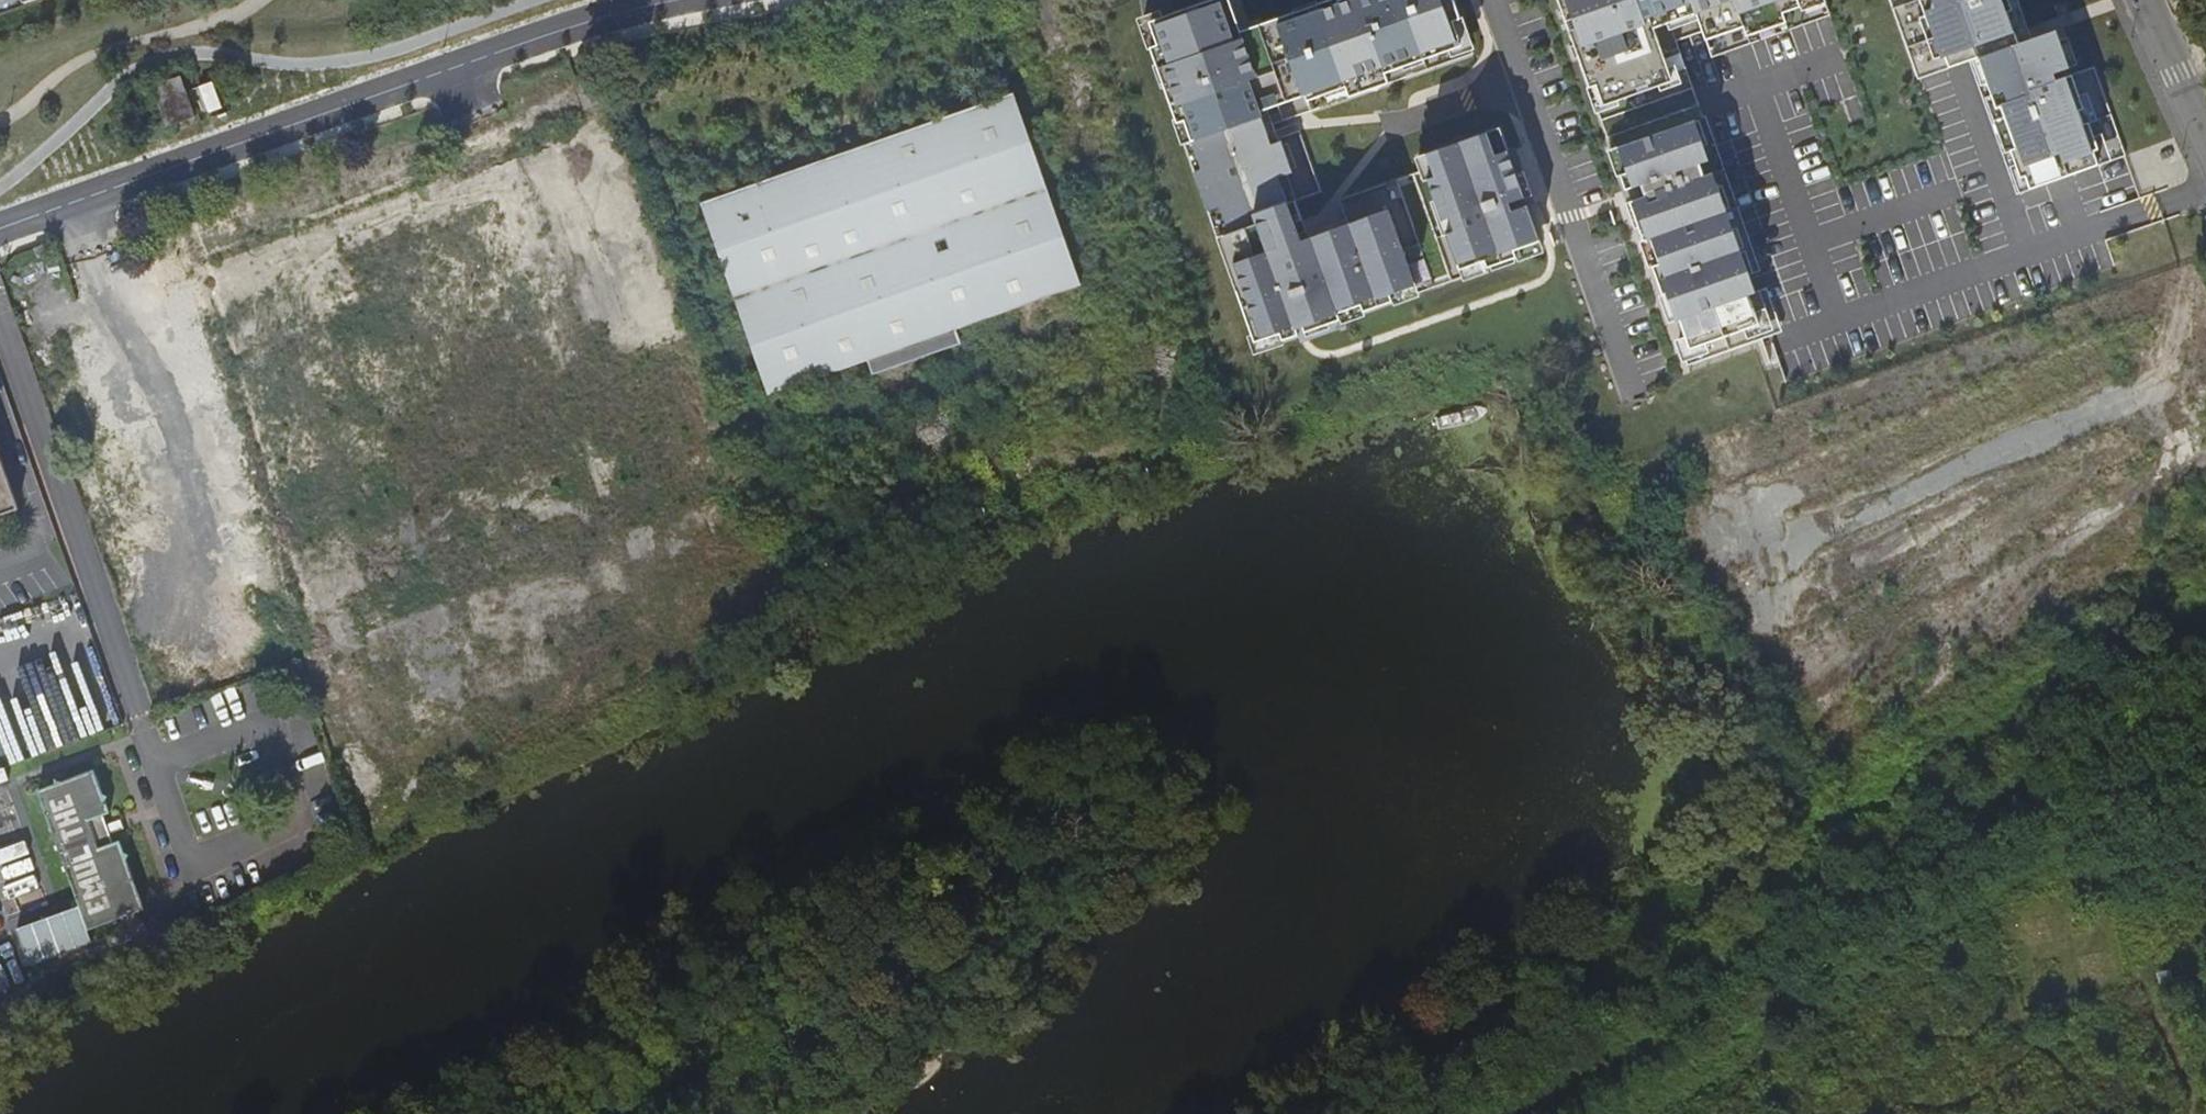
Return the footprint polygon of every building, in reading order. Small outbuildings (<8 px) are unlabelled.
[(1356,217),(1308,233),(1295,194),(1286,169),(1300,164),(1290,135),(1280,138),(1271,110),(1355,81),(1358,91),(1397,78),(1393,67),(1468,42),(1460,17),(1468,15),(1463,0),(1329,0),(1288,14),(1291,21),(1251,34),(1240,0),(1211,0),(1161,17),(1169,39),(1161,41),(1185,112),(1193,109),(1201,133),(1211,162),(1204,164),(1217,202),(1229,198),(1239,227),(1267,217),(1277,246),(1244,257),(1269,329),(1303,318),(1304,320),(1345,307),(1344,303),(1382,290),(1383,292),(1397,287),(1421,279),(1423,285),(1468,270),(1466,262),(1491,254),(1493,260),(1521,251),(1519,244),(1545,236),(1515,147),(1501,152),(1493,128),(1434,148),(1442,170),(1434,173),(1430,174),(1426,163),(1347,190),(1356,217)] [(1596,84),(1603,82),(1610,102),(1676,80),(1658,25),(1701,11),(1710,38),(1749,25),(1752,34),(1790,21),(1787,11),(1804,5),(1802,0),(1567,0),(1596,84)] [(1937,7),(1927,11),(1944,57),(1948,56),(1952,66),(1971,60),(1981,56),(2019,43),(2005,0),(1934,0),(1937,7)] [(2019,43),(1981,56),(1999,107),(2002,106),(2017,148),(2013,149),(2022,175),(2026,173),(2030,186),(2097,163),(2067,76),(2055,80),(2053,73),(2070,67),(2057,30),(2019,43)] [(195,117),(181,74),(150,84),(165,127),(195,117)] [(1617,146),(1630,141),(1643,179),(1647,178),(1650,187),(1637,191),(1641,202),(1648,223),(1670,216),(1675,232),(1663,236),(1669,254),(1664,255),(1665,257),(1660,259),(1661,262),(1664,260),(1677,298),(1687,328),(1756,305),(1746,275),(1753,273),(1748,257),(1741,259),(1733,236),(1721,200),(1727,198),(1726,194),(1720,196),(1707,160),(1713,158),(1708,142),(1701,144),(1693,119),(1695,119),(1681,78),(1676,80),(1610,102),(1603,104),(1617,146)] [(214,116),(227,110),(216,79),(190,91),(193,103),(198,101),(200,111),(214,116)] [(703,204),(768,393),(868,358),(915,342),(956,328),(1080,285),(1014,95),(703,204)] [(868,358),(872,372),(961,342),(956,328),(915,342),(868,358)] [(19,506),(0,453),(0,513),(19,506)] [(109,775),(53,794),(101,933),(158,913),(109,775)]
